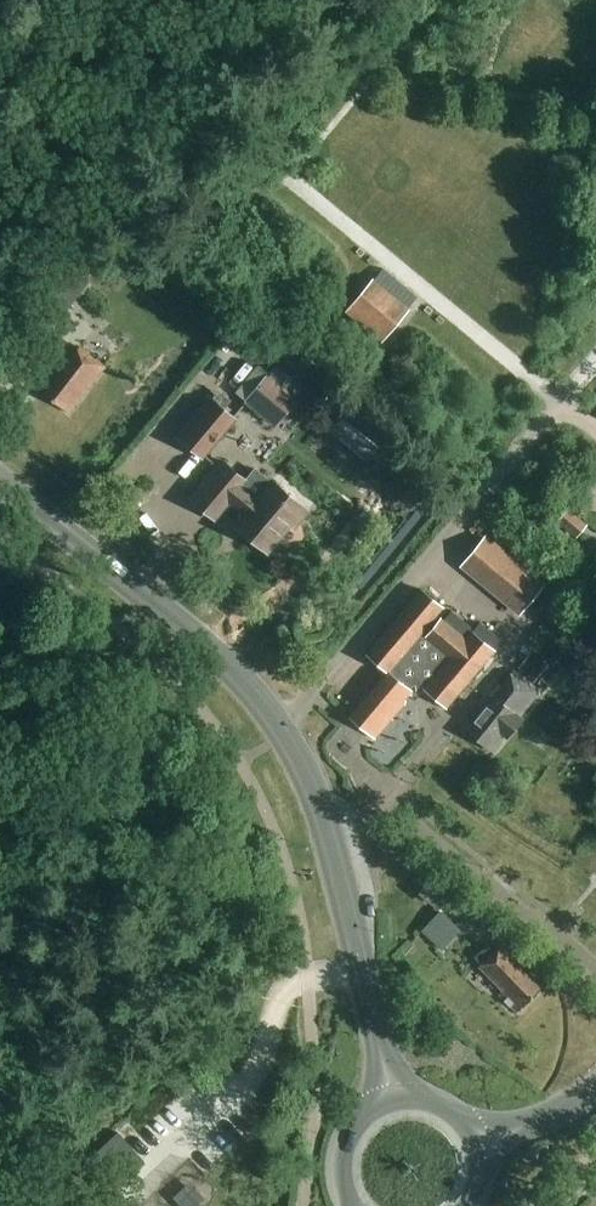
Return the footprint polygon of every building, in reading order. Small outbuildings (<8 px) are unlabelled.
[(373,279),(346,312),(381,342),(409,308),(408,308),(416,297),(383,269),(374,279),(373,279)] [(57,279),(47,291),(69,309),(79,296),(57,279)] [(70,413),(106,368),(78,346),(42,392),(70,413)] [(254,363),(235,384),(248,396),(252,391),(281,416),(305,388),(277,364),(268,375),(254,363)] [(209,396),(175,434),(179,437),(202,457),(235,419),(212,399),(209,396)] [(222,459),(193,494),(217,515),(229,501),(245,514),(236,525),(269,553),(290,528),(291,529),(294,531),(310,512),(307,510),(273,481),(272,482),(255,467),(245,478),(222,459)] [(558,520),(576,536),(586,524),(568,508),(558,520)] [(486,534),(460,567),(519,615),(545,582),(486,534)] [(445,706),(490,651),(469,634),(464,639),(436,616),(444,607),(420,586),(364,656),(386,674),(350,718),(376,740),(412,696),(407,692),(415,682),(445,706)] [(535,681),(549,664),(532,650),(518,668),(535,681)] [(510,739),(522,723),(519,720),(541,692),(515,672),(466,732),(494,753),(506,737),(510,739)] [(421,893),(435,904),(441,896),(428,885),(421,893)] [(439,911),(421,929),(431,938),(449,920),(439,911)] [(486,945),(474,957),(481,964),(494,952),(486,945)] [(540,989),(499,947),(494,952),(481,964),(479,966),(503,990),(499,993),(517,1012),(540,989)] [(89,1161),(117,1188),(144,1161),(117,1134),(89,1161)] [(181,1205),(195,1205),(198,1203),(188,1193),(177,1203),(181,1205)] [(95,1196),(83,1205),(104,1205),(95,1196)]
